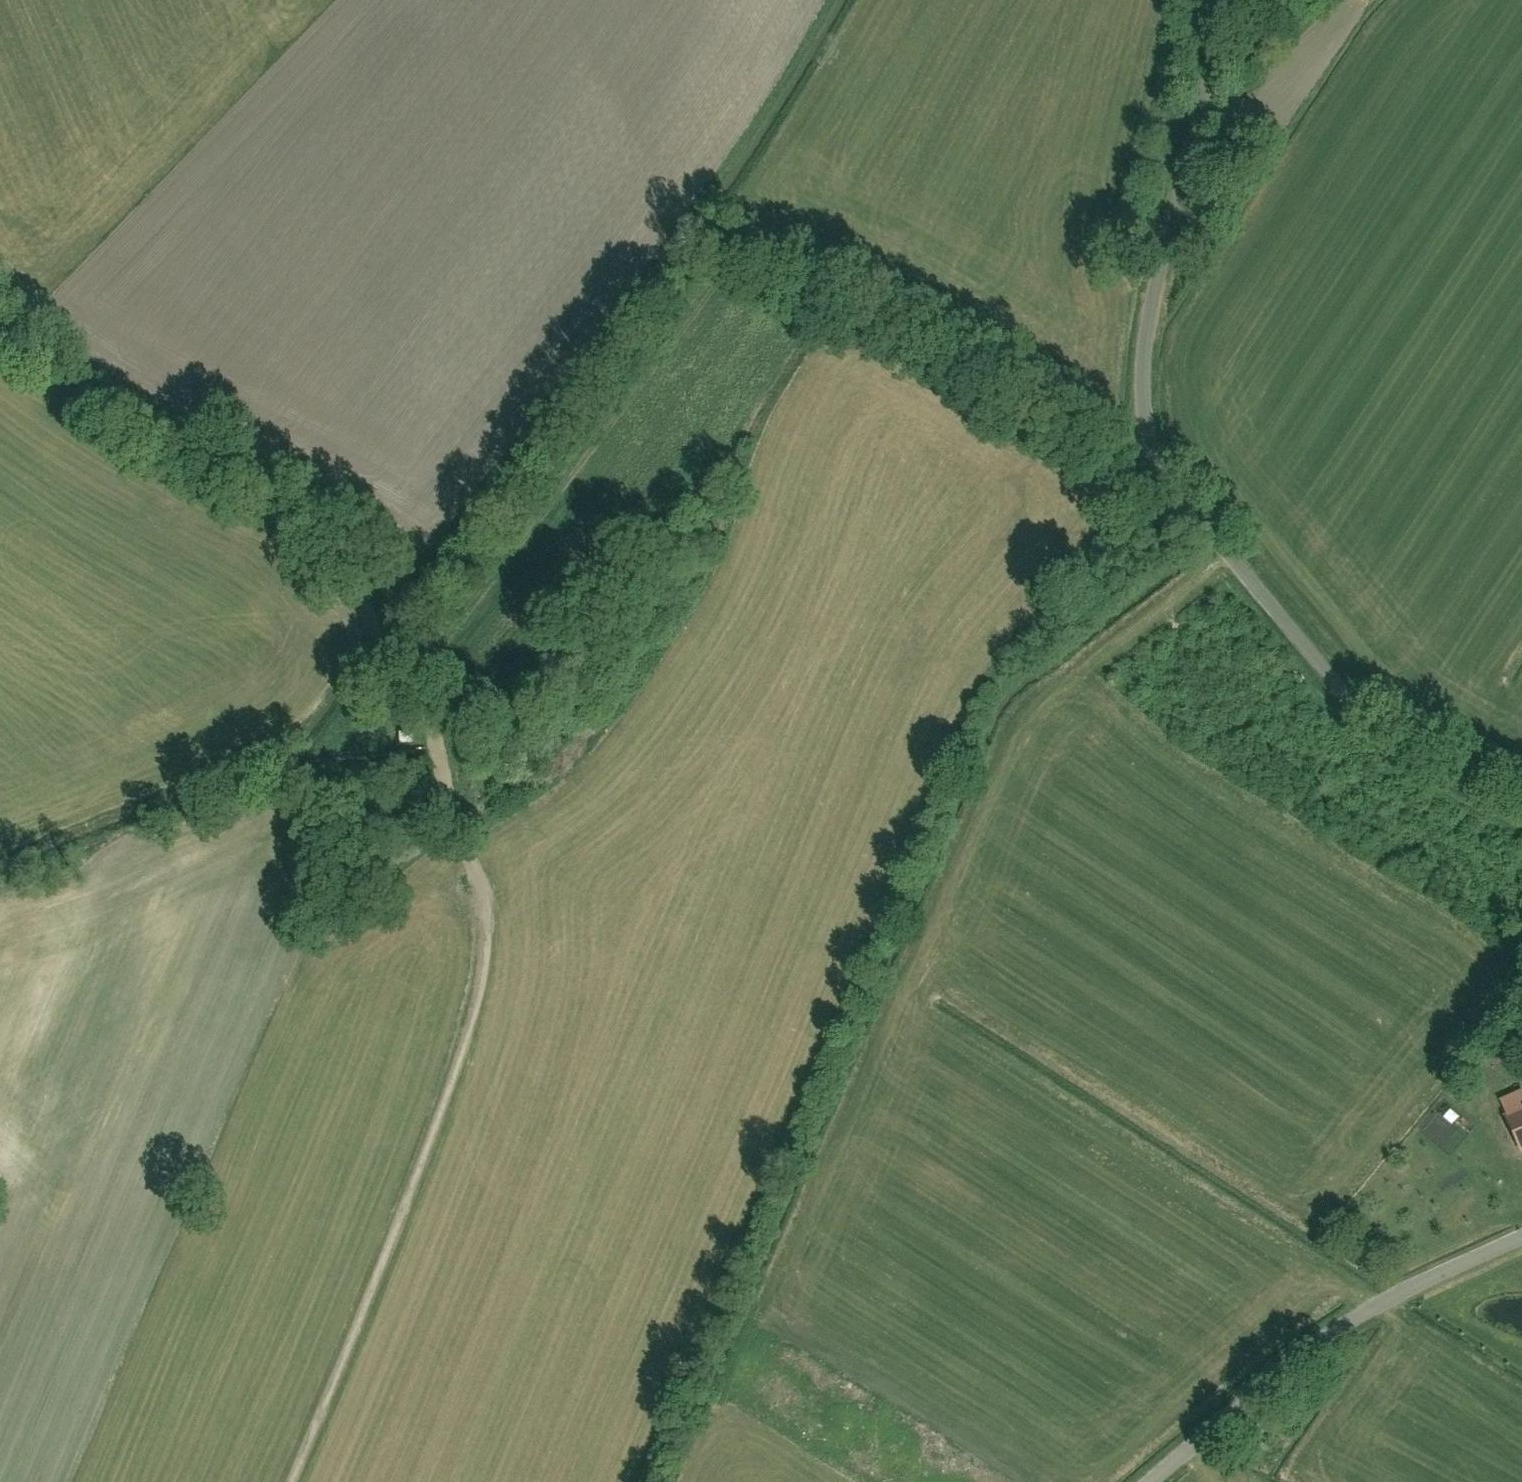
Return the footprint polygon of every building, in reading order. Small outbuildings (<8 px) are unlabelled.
[(1507,1119),(1521,1151),(1521,1112),(1507,1119)]
